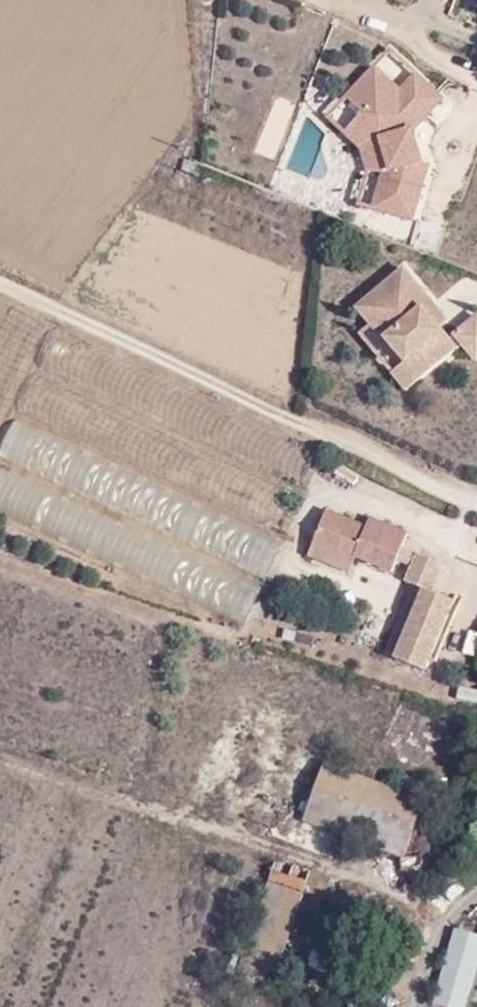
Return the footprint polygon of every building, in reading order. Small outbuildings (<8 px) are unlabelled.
[(412,73),(388,52),(375,66),(399,88),(412,73)] [(412,73),(399,88),(375,66),(345,98),(346,99),(361,113),(350,124),(369,143),(380,174),(369,208),(410,220),(422,181),(412,178),(417,161),(409,133),(440,99),(412,73)] [(359,148),(367,172),(357,205),(369,208),(380,174),(369,143),(350,124),(361,113),(346,99),(345,98),(326,118),(359,148)] [(422,181),(427,164),(417,161),(412,178),(422,181)] [(403,268),(355,308),(382,340),(384,338),(404,363),(419,381),(462,346),(475,362),(476,360),(476,315),(448,339),(439,328),(409,292),(417,285),(403,268)] [(439,328),(447,322),(417,285),(409,292),(439,328)] [(391,373),(406,392),(419,381),(404,363),(391,373)] [(18,423),(291,523),(306,485),(32,385),(18,423)] [(269,571),(284,533),(11,429),(0,457),(0,468),(269,571)] [(393,560),(398,549),(404,534),(369,517),(363,530),(324,513),(310,546),(349,564),(352,558),(388,573),(393,560)] [(346,574),(349,564),(310,546),(304,556),(346,574)] [(393,560),(408,565),(412,555),(398,549),(393,560)] [(428,595),(439,567),(412,555),(408,565),(401,581),(410,585),(382,654),(424,671),(451,604),(428,595)] [(312,646),(315,635),(286,629),(283,640),(312,646)] [(457,699),(476,704),(476,690),(460,686),(457,699)] [(312,774),(317,760),(288,750),(292,738),(259,726),(250,751),(312,774)] [(399,857),(419,801),(322,764),(301,821),(399,857)] [(435,799),(438,791),(429,785),(424,794),(435,799)] [(255,797),(249,809),(279,824),(285,812),(255,797)] [(271,874),(276,860),(261,854),(256,870),(271,874)] [(301,889),(306,870),(276,860),(271,874),(270,880),(301,889)] [(461,934),(443,987),(462,992),(476,946),(476,938),(461,934)] [(476,999),(476,996),(462,992),(443,987),(439,986),(434,1002),(453,1006),(474,1006),(476,999)]
